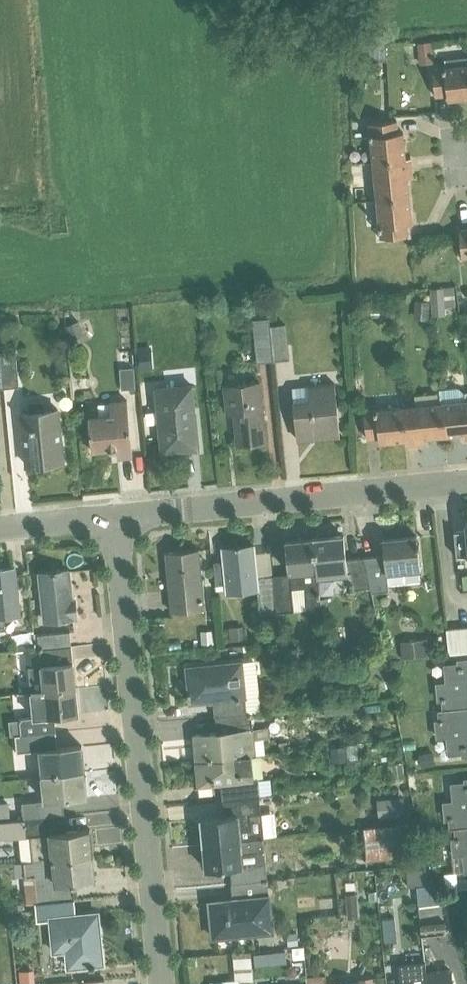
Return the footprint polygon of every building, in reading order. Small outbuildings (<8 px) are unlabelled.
[(432,41),(418,42),(421,65),(435,63),(432,41)] [(466,65),(466,57),(445,60),(445,67),(466,65)] [(445,67),(433,68),(436,97),(448,96),(449,101),(466,99),(466,65),(445,67)] [(372,162),(407,158),(404,132),(399,133),(398,121),(369,124),(372,162)] [(407,158),(372,162),(376,201),(410,197),(408,177),(414,176),(412,158),(407,158)] [(410,197),(376,201),(380,239),(409,236),(408,224),(413,224),(410,197)] [(386,271),(371,272),(371,284),(386,283),(386,271)] [(444,288),(431,289),(433,317),(446,316),(446,307),(456,307),(455,289),(444,290),(444,288)] [(416,300),(415,320),(428,320),(428,300),(416,300)] [(275,362),(271,327),(270,319),(254,320),(258,363),(275,362)] [(79,321),(67,327),(73,340),(85,335),(79,321)] [(271,327),(275,362),(290,360),(287,325),(271,327)] [(152,347),(139,348),(140,369),(153,368),(152,347)] [(1,353),(4,389),(20,387),(16,351),(1,353)] [(111,382),(125,383),(126,361),(112,361),(111,382)] [(268,387),(281,384),(275,363),(262,366),(268,387)] [(261,382),(224,386),(227,415),(235,414),(238,445),(267,443),(261,382)] [(192,384),(156,388),(163,453),(199,449),(192,384)] [(336,384),(293,388),(298,440),(341,436),(336,384)] [(445,437),(465,435),(466,440),(466,393),(463,393),(459,389),(440,391),(441,394),(445,437)] [(402,407),(406,441),(406,446),(425,444),(424,439),(445,437),(441,394),(416,396),(417,406),(402,407)] [(406,441),(402,407),(401,397),(377,400),(378,410),(365,411),(368,440),(379,438),(380,444),(406,441)] [(31,412),(22,413),(28,467),(64,463),(58,409),(44,410),(43,401),(30,402),(31,412)] [(112,415),(90,417),(93,452),(117,449),(118,458),(133,456),(129,401),(111,402),(112,415)] [(466,523),(466,531),(455,532),(457,558),(466,557),(466,523)] [(315,539),(319,578),(349,575),(350,591),(371,589),(365,558),(347,560),(344,536),(315,539)] [(365,558),(371,589),(372,594),(389,592),(388,575),(423,572),(420,544),(418,544),(418,537),(383,540),(385,556),(365,558)] [(274,577),(278,613),(322,609),(319,578),(315,539),(287,542),(290,575),(274,577)] [(258,578),(256,554),(255,546),(241,547),(241,546),(237,547),(223,549),(224,561),(215,562),(217,590),(226,589),(226,595),(260,591),(263,615),(278,613),(274,577),(273,577),(258,578)] [(199,550),(167,553),(173,613),(205,610),(199,550)] [(258,578),(273,577),(271,552),(256,554),(258,578)] [(205,557),(208,584),(216,582),(213,556),(205,557)] [(7,630),(6,619),(20,617),(16,569),(0,570),(0,631),(7,630)] [(69,571),(41,574),(46,622),(78,618),(76,600),(73,600),(69,571)] [(244,627),(229,628),(230,642),(245,641),(244,627)] [(447,630),(449,655),(466,653),(466,628),(447,630)] [(214,631),(201,632),(202,645),(215,644),(214,631)] [(37,651),(72,647),(71,633),(39,636),(38,633),(35,633),(37,651)] [(433,639),(401,642),(403,659),(435,656),(433,639)] [(31,693),(76,688),(72,647),(37,651),(25,652),(27,667),(29,667),(31,693)] [(215,716),(253,713),(262,712),(257,661),(187,668),(189,692),(191,703),(213,701),(215,716)] [(466,709),(466,661),(458,662),(458,664),(444,665),(446,683),(437,684),(439,702),(443,701),(444,711),(466,709)] [(365,686),(357,687),(358,702),(368,701),(368,696),(377,695),(377,691),(368,692),(368,690),(365,690),(365,686)] [(22,736),(56,732),(55,717),(79,715),(76,688),(31,693),(34,718),(20,720),(22,736)] [(444,711),(439,711),(440,721),(435,721),(437,739),(447,738),(449,755),(462,754),(463,757),(466,756),(466,709),(444,711)] [(253,713),(215,716),(217,733),(194,735),(196,762),(253,756),(266,755),(264,739),(270,739),(269,728),(254,729),(253,713)] [(56,732),(22,736),(16,737),(17,754),(39,752),(42,777),(85,772),(82,746),(58,749),(56,732)] [(358,746),(331,749),(333,764),(360,762),(358,746)] [(434,753),(420,755),(423,768),(437,766),(434,753)] [(253,756),(196,762),(199,787),(222,785),(224,800),(260,797),(273,795),(271,779),(259,780),(259,779),(255,779),(253,756)] [(407,765),(390,766),(391,779),(393,779),(394,784),(406,783),(406,778),(409,777),(407,765)] [(25,820),(65,816),(63,801),(87,798),(85,772),(42,777),(44,801),(23,803),(25,820)] [(432,779),(418,780),(418,792),(433,791),(432,779)] [(466,828),(466,780),(464,781),(465,783),(451,784),(453,802),(443,803),(445,820),(449,820),(450,830),(455,829),(466,828)] [(260,797),(224,800),(225,817),(202,819),(204,845),(264,839),(260,797)] [(404,798),(377,801),(379,820),(406,817),(404,798)] [(12,821),(10,803),(0,804),(0,822),(12,821)] [(0,822),(0,841),(20,839),(22,863),(25,862),(93,856),(91,830),(67,832),(65,816),(25,820),(12,821),(0,822)] [(413,824),(364,829),(368,861),(409,857),(407,834),(414,834),(413,824)] [(455,829),(456,839),(452,839),(454,856),(463,856),(465,874),(466,873),(466,828),(455,829)] [(264,839),(204,845),(207,871),(231,868),(232,884),(268,881),(264,839)] [(93,856),(25,862),(27,878),(25,878),(27,905),(36,904),(75,900),(73,884),(96,882),(93,856)] [(268,881),(232,884),(234,900),(210,903),(214,938),(275,932),(272,894),(270,894),(268,881)] [(436,885),(418,887),(423,937),(446,934),(445,920),(443,921),(442,905),(436,885)] [(358,895),(347,896),(349,920),(359,919),(358,895)] [(75,900),(36,904),(38,922),(49,921),(53,955),(66,954),(67,971),(96,968),(96,966),(104,965),(99,913),(76,916),(75,900)] [(396,920),(383,922),(386,944),(398,943),(396,920)] [(251,952),(234,954),(237,983),(254,981),(251,952)] [(286,952),(254,955),(255,967),(287,963),(286,952)] [(427,973),(426,961),(401,964),(402,975),(400,975),(401,983),(428,983),(427,973)] [(428,983),(454,983),(452,970),(427,973),(428,983)] [(20,972),(22,983),(36,983),(35,971),(20,972)]
